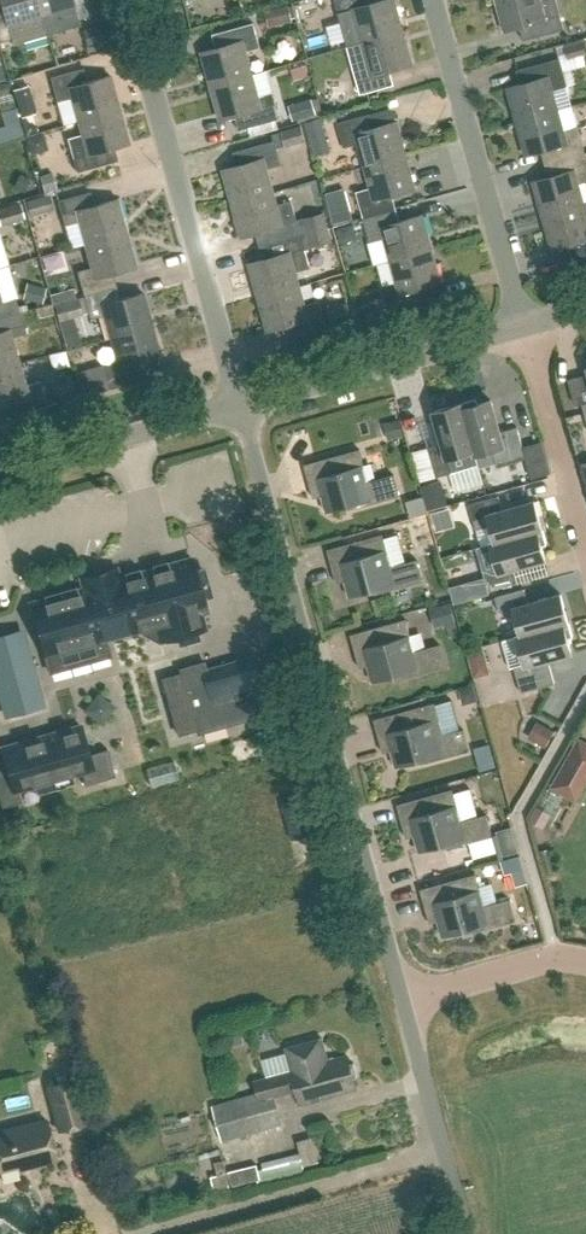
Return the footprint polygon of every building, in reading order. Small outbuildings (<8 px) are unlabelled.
[(2,6),(0,7),(0,43),(21,36),(18,22),(41,16),(37,0),(0,0),(2,6)] [(41,16),(47,35),(80,26),(78,20),(92,16),(87,0),(37,0),(41,16)] [(348,46),(361,42),(403,31),(394,0),(384,0),(371,4),(369,0),(335,0),(348,46)] [(504,31),(527,25),(531,38),(568,28),(560,0),(496,0),(504,31)] [(284,7),(267,11),(270,25),(287,21),(284,7)] [(256,72),(250,50),(261,47),(254,23),(212,34),(216,48),(201,52),(210,85),(256,72)] [(99,26),(84,31),(89,44),(104,40),(99,26)] [(389,71),(413,64),(403,31),(361,42),(365,56),(351,60),(361,93),(393,84),(389,71)] [(567,45),(570,58),(585,54),(585,40),(567,45)] [(521,83),(507,87),(516,121),(557,110),(552,90),(566,86),(559,58),(517,70),(521,83)] [(291,68),(295,80),(309,75),(306,64),(291,68)] [(55,96),(69,92),(78,122),(119,110),(110,76),(87,83),(83,69),(50,79),(55,96)] [(263,97),(263,96),(256,72),(210,85),(220,119),(243,113),(247,126),(280,117),(273,94),(263,97)] [(328,105),(350,105),(350,78),(328,78),(328,105)] [(69,92),(55,96),(63,126),(78,122),(69,92)] [(32,99),(17,104),(21,117),(36,113),(32,99)] [(311,100),(293,105),(296,117),(314,112),(311,100)] [(25,135),(17,106),(3,110),(7,125),(0,127),(0,142),(25,135)] [(128,143),(119,110),(78,122),(82,139),(68,143),(76,173),(118,161),(114,147),(128,143)] [(525,155),(549,148),(552,161),(584,152),(577,127),(563,131),(557,110),(516,121),(525,155)] [(343,146),(357,143),(364,167),(406,155),(397,121),(373,128),(369,114),(337,123),(343,146)] [(320,119),(306,123),(315,152),(329,148),(320,119)] [(288,145),(307,140),(303,124),(284,129),(288,145)] [(222,170),(232,204),(273,192),(266,168),(281,164),(275,141),(233,152),(237,166),(222,170)] [(542,214),(583,203),(578,184),(585,182),(585,157),(584,152),(552,161),(556,175),(533,181),(542,214)] [(357,194),(364,217),(396,208),(392,195),(416,188),(406,155),(364,167),(371,190),(357,194)] [(50,174),(41,177),(45,191),(55,188),(50,174)] [(22,175),(16,188),(25,192),(31,180),(22,175)] [(292,202),(277,206),(273,192),(232,204),(241,237),(264,231),(268,244),(301,235),(292,202)] [(32,215),(55,209),(51,193),(28,200),(32,215)] [(61,216),(75,212),(84,245),(127,233),(117,199),(94,205),(90,193),(57,202),(61,216)] [(27,217),(22,202),(0,208),(0,218),(2,225),(27,217)] [(583,203),(542,214),(552,249),(567,245),(573,267),(585,263),(585,202),(583,203)] [(349,207),(331,213),(334,223),(352,218),(349,207)] [(423,215),(400,222),(396,208),(364,217),(367,231),(370,240),(383,237),(390,260),(432,248),(423,215)] [(310,232),(330,226),(326,211),(306,217),(310,232)] [(353,225),(338,229),(342,244),(357,239),(353,225)] [(310,232),(314,247),(334,241),(330,226),(310,232)] [(90,268),(76,272),(83,295),(116,286),(112,273),(136,267),(127,233),(84,245),(90,268)] [(295,272),(310,268),(301,235),(268,244),(272,257),(248,263),(258,297),(299,285),(295,272)] [(390,260),(396,283),(383,287),(389,311),(422,302),(418,289),(442,282),(432,248),(390,260)] [(0,267),(0,296),(2,303),(16,299),(18,298),(9,265),(0,267)] [(29,284),(25,298),(40,301),(44,288),(29,284)] [(319,300),(304,305),(299,285),(258,297),(267,330),(282,326),(286,340),(327,328),(319,300)] [(87,309),(101,305),(110,338),(152,327),(143,292),(119,299),(116,286),(83,295),(87,309)] [(73,288),(51,294),(54,304),(57,304),(75,299),(73,288)] [(20,312),(16,299),(2,303),(0,296),(0,318),(20,312)] [(61,320),(85,314),(81,297),(75,299),(57,304),(61,320)] [(329,307),(334,328),(356,322),(350,302),(329,307)] [(20,363),(10,329),(24,325),(20,312),(0,318),(0,369),(20,363)] [(142,380),(138,367),(162,360),(152,327),(110,338),(116,360),(85,369),(92,394),(142,380)] [(64,351),(50,355),(52,365),(58,369),(68,366),(64,351)] [(11,402),(15,415),(48,406),(40,381),(26,385),(20,363),(0,369),(0,405),(11,402)] [(60,402),(80,396),(75,379),(55,385),(60,402)] [(497,464),(526,456),(517,427),(500,432),(491,400),(478,404),(476,399),(461,403),(476,455),(493,450),(497,464)] [(476,455),(461,403),(433,411),(435,417),(442,443),(428,447),(436,477),(451,472),(479,465),(476,455)] [(368,481),(359,449),(304,464),(313,498),(322,496),(326,512),(350,506),(351,510),(399,496),(393,475),(368,481)] [(557,476),(535,479),(538,499),(560,496),(557,476)] [(440,480),(420,486),(427,509),(446,504),(440,480)] [(491,544),(543,529),(535,501),(529,502),(529,503),(503,510),(499,496),(469,504),(476,530),(491,526),(496,542),(491,543),(491,544)] [(542,546),(547,544),(543,529),(491,544),(477,548),(489,591),(518,582),(514,568),(546,559),(542,546)] [(383,534),(327,549),(336,583),(345,581),(349,597),(373,591),(374,594),(422,581),(416,560),(405,563),(397,534),(383,537),(383,534)] [(84,588),(31,603),(45,655),(46,655),(50,672),(110,655),(105,639),(155,625),(160,641),(204,629),(200,612),(207,611),(192,558),(119,580),(116,569),(82,578),(84,588)] [(461,584),(450,587),(454,603),(466,600),(461,584)] [(503,641),(569,622),(561,594),(555,595),(555,596),(529,603),(525,589),(495,597),(499,612),(514,608),(521,635),(502,640),(503,641)] [(449,602),(429,608),(435,626),(454,620),(449,602)] [(397,676),(398,679),(446,666),(440,645),(415,651),(406,619),(350,634),(360,668),(368,666),(373,682),(397,676)] [(568,638),(573,637),(569,622),(503,641),(510,668),(514,667),(521,692),(555,683),(548,658),(572,652),(568,638)] [(0,638),(0,679),(10,714),(39,706),(19,632),(0,638)] [(205,663),(181,670),(182,674),(163,679),(178,734),(197,729),(198,733),(270,713),(255,660),(208,673),(205,663)] [(472,686),(460,690),(462,699),(468,702),(476,700),(472,686)] [(374,719),(383,753),(391,751),(396,767),(420,761),(421,764),(469,751),(463,729),(443,735),(435,702),(374,719)] [(540,724),(532,739),(545,745),(553,731),(540,724)] [(0,751),(0,799),(2,807),(22,802),(19,789),(81,771),(85,785),(115,776),(108,749),(89,754),(81,726),(2,748),(2,750),(0,751)] [(579,741),(553,787),(576,800),(585,782),(585,745),(579,741)] [(489,743),(474,748),(477,759),(492,755),(489,743)] [(397,804),(406,838),(415,836),(419,852),(443,846),(444,849),(492,836),(486,814),(461,821),(452,789),(397,804)] [(292,839),(313,834),(303,796),(282,802),(292,839)] [(537,806),(530,819),(543,827),(550,814),(537,806)] [(512,829),(498,833),(504,856),(518,852),(512,829)] [(520,855),(502,860),(506,874),(515,871),(519,885),(527,883),(520,855)] [(430,923),(438,921),(443,937),(466,930),(467,934),(515,921),(509,899),(484,906),(476,874),(420,889),(430,923)] [(323,1036),(287,1047),(293,1068),(258,1078),(261,1089),(212,1103),(222,1140),(284,1123),(276,1094),(298,1088),(303,1104),(359,1088),(355,1076),(360,1075),(356,1061),(351,1062),(348,1053),(330,1058),(323,1036)] [(49,1085),(61,1131),(88,1124),(76,1078),(49,1085)] [(45,1120),(0,1132),(0,1170),(28,1162),(29,1166),(56,1159),(45,1120)] [(268,1181),(308,1169),(303,1153),(264,1166),(268,1181)] [(235,1185),(262,1178),(259,1164),(231,1171),(235,1185)]
